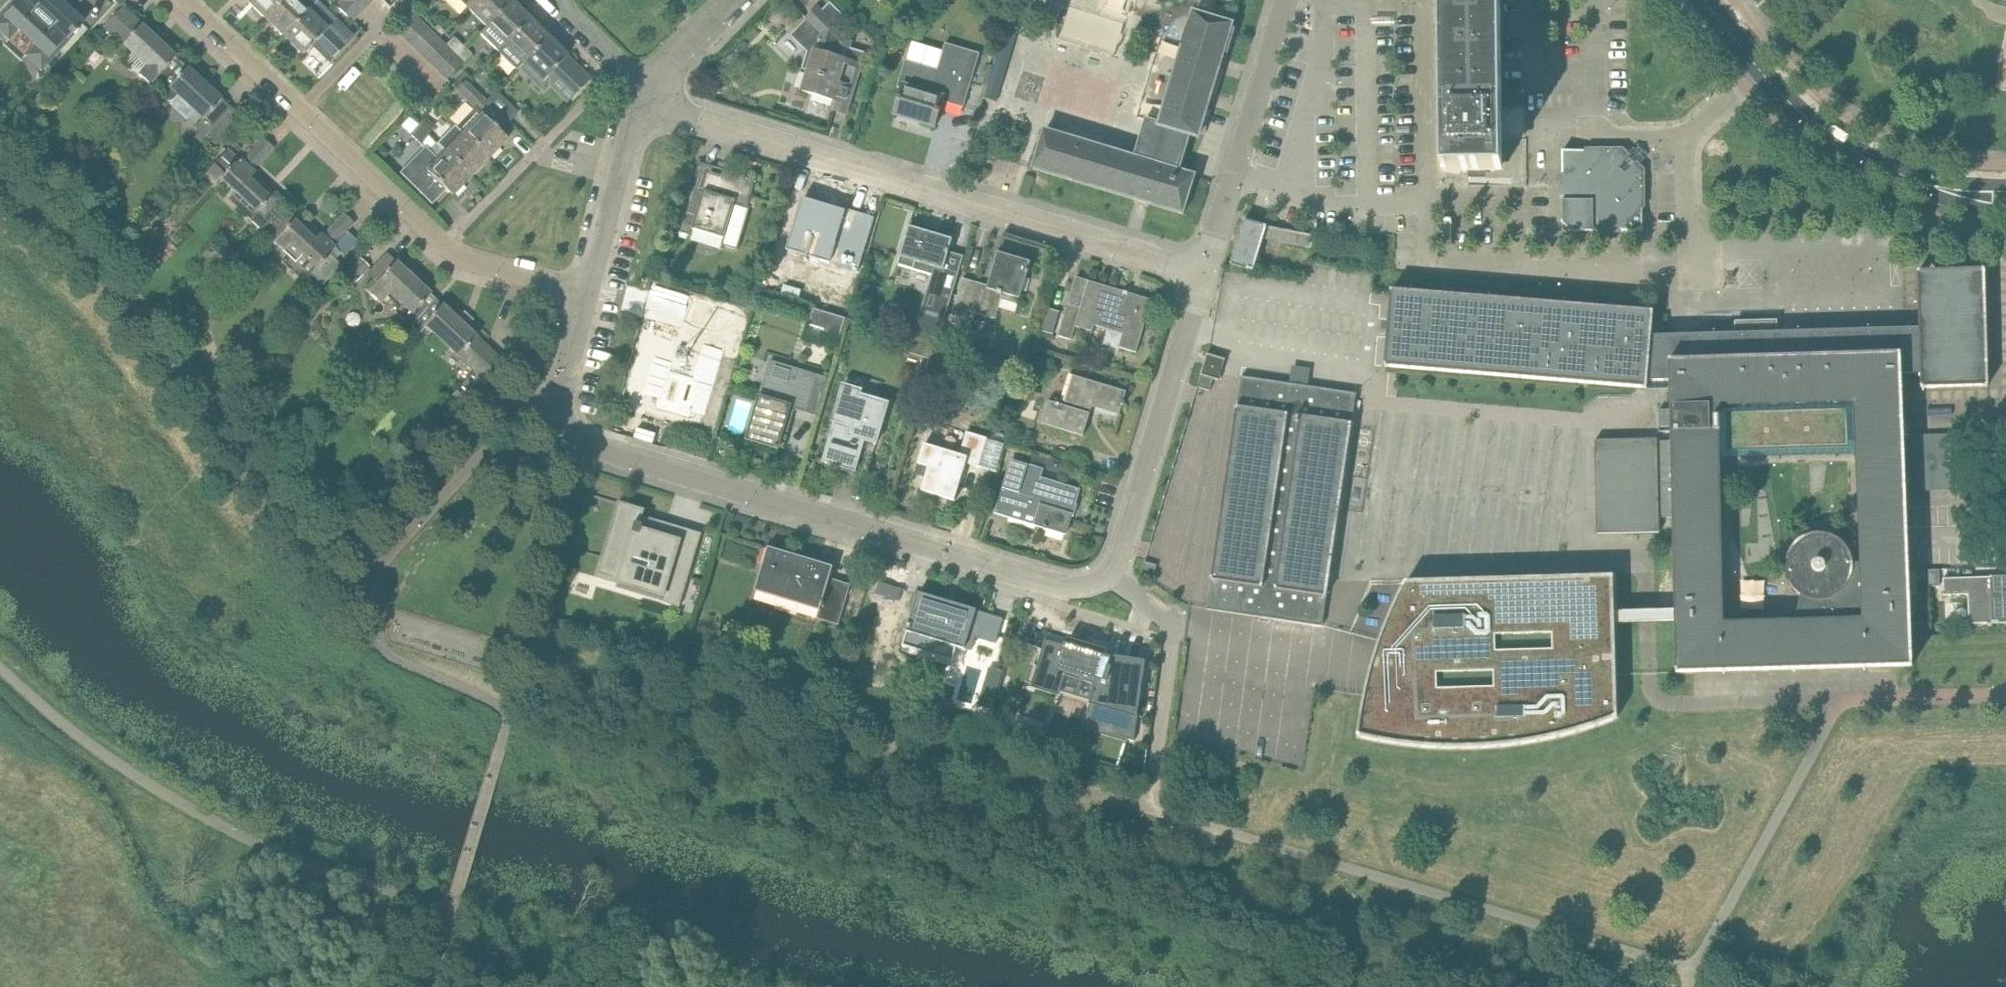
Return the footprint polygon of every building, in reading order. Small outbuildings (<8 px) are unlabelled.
[(0,15),(0,31),(8,39),(18,29),(34,44),(24,54),(41,69),(70,38),(69,37),(83,22),(73,12),(77,7),(70,0),(14,0),(0,15)] [(247,0),(239,0),(236,3),(242,9),(249,2),(247,0)] [(249,2),(265,18),(282,0),(247,0),(249,2)] [(265,18),(284,36),(308,11),(317,1),(316,0),(282,0),(265,18)] [(336,4),(353,21),(353,20),(361,12),(349,0),(340,0),(336,4)] [(361,12),(369,3),(366,0),(349,0),(361,12)] [(510,0),(476,0),(468,8),(487,26),(511,1),(510,0)] [(1442,172),(1467,171),(1468,189),(1527,188),(1526,141),(1518,141),(1518,118),(1517,98),(1507,98),(1501,98),(1500,0),(1441,0),(1442,172)] [(308,11),(284,36),(303,54),(313,44),(329,60),(353,34),(317,1),(308,11)] [(511,1),(487,26),(480,33),(499,51),(506,44),(530,19),(511,1)] [(157,76),(162,81),(163,81),(181,62),(122,6),(104,26),(147,66),(139,75),(149,84),(157,76)] [(796,32),(815,50),(802,90),(837,101),(835,109),(847,112),(865,53),(850,48),(851,41),(818,7),(807,19),(808,20),(796,32)] [(394,29),(403,37),(419,20),(410,12),(394,29)] [(1146,118),(1134,157),(1045,130),(1033,168),(1184,214),(1195,175),(1180,170),(1191,135),(1198,137),(1232,24),(1193,12),(1160,123),(1146,118)] [(506,44),(524,62),(549,37),(530,19),(506,44)] [(411,46),(428,29),(419,20),(403,37),(411,46)] [(411,46),(420,54),(437,37),(428,29),(411,46)] [(1014,39),(1002,35),(983,98),(995,101),(1014,39)] [(428,62),(445,45),(437,37),(420,54),(428,62)] [(437,71),(454,54),(462,45),(453,37),(445,45),(428,62),(437,71)] [(568,55),(549,37),(524,62),(518,68),(525,75),(531,69),(546,83),(556,73),(577,93),(591,78),(568,55)] [(922,121),(921,122),(935,126),(943,101),(964,107),(981,53),(946,42),(938,69),(906,59),(897,86),(902,88),(894,114),(896,115),(896,114),(922,121)] [(446,80),(463,63),(471,54),(462,45),(454,54),(437,71),(446,80)] [(162,81),(154,90),(161,96),(170,88),(203,119),(196,128),(200,132),(195,137),(200,141),(231,108),(181,62),(163,81),(162,81)] [(465,80),(456,89),(465,98),(474,89),(465,80)] [(474,106),(482,97),(474,89),(465,98),(474,106)] [(493,95),(486,101),(508,122),(518,112),(497,91),(493,95)] [(508,122),(486,101),(482,97),(474,106),(475,107),(456,126),(464,133),(489,157),(507,138),(499,131),(508,122)] [(417,126),(428,134),(435,124),(425,116),(417,126)] [(445,152),(470,176),(489,157),(464,133),(456,126),(455,125),(437,143),(445,152)] [(421,144),(428,134),(417,126),(412,135),(421,144)] [(261,231),(270,222),(282,209),(276,204),(282,198),(253,171),(274,148),(264,138),(242,161),(241,160),(240,161),(229,150),(208,172),(219,183),(222,180),(256,212),(249,219),(261,231)] [(386,156),(386,150),(382,146),(376,153),(382,159),(386,156)] [(452,195),(470,176),(445,152),(437,160),(424,147),(412,159),(400,172),(432,204),(446,189),(452,195)] [(1562,152),(1563,224),(1572,232),(1643,231),(1642,172),(1622,152),(1562,152)] [(756,179),(731,171),(729,177),(699,168),(701,162),(699,162),(678,231),(692,235),(694,228),(723,237),(721,244),(737,249),(750,208),(748,207),(756,179)] [(792,232),(787,250),(806,256),(805,260),(808,261),(809,257),(858,272),(873,223),(845,214),(846,211),(821,203),(822,201),(820,200),(820,202),(803,197),(792,232)] [(333,245),(354,222),(343,213),(322,235),(293,208),(288,214),(282,209),(270,222),(272,224),(264,233),(275,244),(276,243),(289,255),(295,248),(315,267),(309,274),(321,285),(341,264),(335,258),(340,252),(333,245)] [(1231,264),(1253,271),(1263,237),(1312,246),(1314,235),(1267,226),(1244,219),(1231,264)] [(909,225),(898,264),(932,274),(927,289),(941,293),(935,311),(922,307),(913,336),(935,343),(937,344),(963,256),(949,252),(949,251),(953,239),(937,234),(927,231),(909,225)] [(410,326),(436,298),(387,252),(368,272),(375,279),(365,289),(380,303),(390,292),(402,304),(395,311),(410,326)] [(987,287),(973,283),(963,280),(963,277),(962,277),(951,315),(952,315),(953,313),(964,316),(966,310),(994,318),(998,307),(1002,293),(1020,298),(1031,261),(998,252),(987,287)] [(360,258),(340,280),(349,288),(369,266),(360,258)] [(1599,535),(1661,532),(1661,517),(1675,517),(1676,672),(1912,665),(1903,424),(1903,422),(1901,372),(1921,372),(1921,387),(1988,385),(1985,269),(1918,271),(1920,326),(1776,331),(1776,322),(1738,323),(1738,333),(1652,335),(1654,313),(1392,292),(1385,368),(1648,389),(1649,381),(1671,380),(1672,410),(1659,410),(1659,427),(1673,427),(1673,432),(1673,442),(1659,442),(1659,440),(1596,442),(1599,535)] [(1076,277),(1059,335),(1072,339),(1076,326),(1092,331),(1094,325),(1099,326),(1123,334),(1119,347),(1136,352),(1152,300),(1112,287),(1076,277)] [(737,308),(691,297),(683,330),(729,342),(737,308)] [(463,383),(471,390),(472,391),(501,359),(466,327),(473,320),(463,311),(457,318),(436,298),(410,326),(406,330),(415,338),(426,326),(474,371),(463,383)] [(1040,330),(1052,334),(1060,311),(1048,307),(1040,330)] [(810,324),(842,334),(847,318),(815,309),(810,324)] [(705,414),(724,349),(703,343),(693,378),(669,371),(672,361),(654,356),(643,392),(660,398),(658,404),(689,414),(690,410),(705,414)] [(1203,364),(1200,374),(1212,378),(1219,380),(1221,373),(1225,359),(1218,357),(1208,354),(1206,353),(1205,358),(1203,364)] [(771,362),(760,396),(748,439),(778,448),(791,407),(806,411),(817,376),(771,362)] [(1200,374),(1196,386),(1197,386),(1209,390),(1212,378),(1200,374)] [(1049,401),(1042,423),(1050,425),(1083,435),(1092,406),(1119,414),(1126,391),(1086,379),(1072,375),(1062,405),(1057,404),(1049,401)] [(833,421),(836,422),(824,462),(855,471),(864,440),(877,443),(889,401),(849,390),(852,378),(847,376),(833,421)] [(1207,608),(1258,616),(1271,618),(1322,626),(1322,625),(1354,407),(1356,393),(1355,393),(1308,386),(1305,386),(1292,384),(1290,383),(1241,376),(1207,608)] [(929,466),(922,490),(955,500),(966,462),(978,466),(987,437),(966,431),(960,454),(924,444),(919,463),(929,466)] [(1050,458),(1047,469),(1062,474),(1066,463),(1050,458)] [(1012,460),(1004,487),(997,512),(1010,516),(1012,509),(1038,516),(1036,524),(1066,533),(1079,489),(1040,478),(1042,469),(1012,460)] [(617,575),(618,576),(622,577),(620,583),(665,596),(668,586),(684,591),(701,535),(670,525),(665,524),(664,524),(663,524),(662,524),(661,524),(660,524),(659,525),(658,525),(658,526),(657,526),(657,527),(656,527),(656,528),(656,529),(640,524),(641,521),(642,517),(644,512),(645,510),(627,505),(619,502),(618,504),(621,505),(605,558),(609,559),(609,560),(609,561),(609,563),(609,564),(609,565),(609,566),(609,567),(610,568),(610,569),(611,570),(612,571),(612,572),(613,573),(614,574),(615,574),(616,575),(617,575)] [(851,584),(830,578),(833,566),(769,547),(755,590),(819,609),(817,618),(839,624),(851,584)] [(1614,612),(1613,576),(1415,581),(1412,581),(1412,584),(1413,584),(1398,613),(1386,644),(1377,675),(1372,693),(1369,712),(1366,730),(1399,736),(1431,739),(1465,740),(1498,738),(1538,733),(1577,723),(1615,710),(1615,712),(1617,712),(1616,674),(1615,624),(1614,612)] [(1943,578),(1943,595),(1968,595),(1969,624),(1977,624),(1985,623),(1987,623),(1992,623),(1994,623),(2005,623),(2005,576),(1991,576),(1943,578)] [(876,593),(899,600),(902,588),(879,581),(876,593)] [(907,630),(903,646),(952,661),(957,646),(964,648),(971,650),(975,636),(995,643),(1003,619),(976,610),(919,592),(907,630)] [(1032,682),(1031,687),(1061,696),(1062,692),(1090,701),(1091,701),(1084,724),(1093,727),(1093,728),(1127,739),(1128,739),(1133,713),(1138,714),(1141,690),(1143,676),(1145,661),(1141,660),(1111,656),(1110,657),(1110,658),(1105,657),(1106,654),(1107,650),(1068,638),(1049,632),(1046,640),(1045,640),(1032,681),(1032,682)] [(990,668),(978,706),(991,710),(1002,671),(990,668)]
